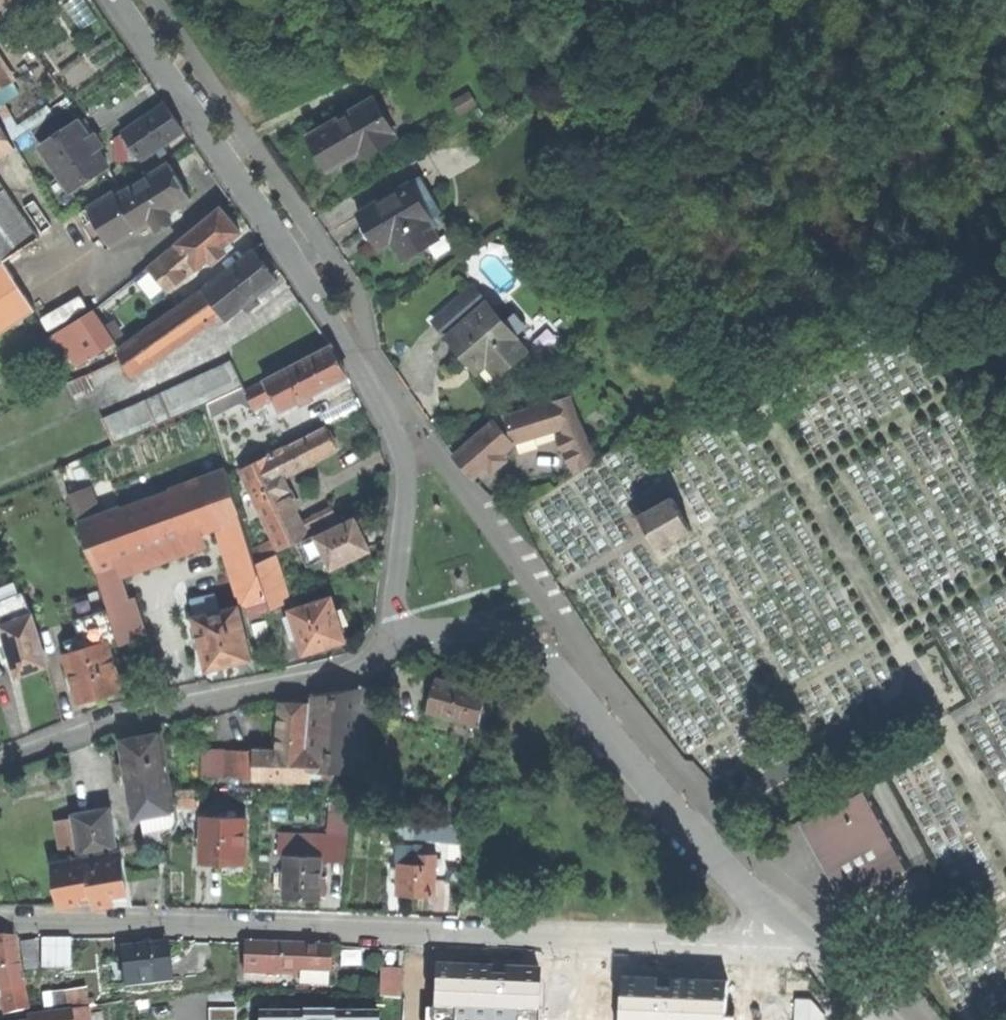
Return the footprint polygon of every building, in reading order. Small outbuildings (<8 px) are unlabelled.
[(21,0),(0,0),(0,5),(5,12),(21,0)] [(11,81),(0,64),(0,89),(11,81)] [(462,111),(479,100),(471,87),(454,98),(462,111)] [(362,155),(394,135),(373,100),(314,135),(332,167),(353,155),(359,151),(362,155)] [(39,139),(75,115),(68,104),(31,128),(39,139)] [(141,159),(183,131),(175,119),(165,104),(123,132),(141,159)] [(78,122),(95,147),(102,142),(98,137),(85,117),(78,122)] [(15,148),(0,122),(0,157),(15,148)] [(95,147),(78,122),(41,147),(59,174),(70,191),(72,190),(108,166),(95,147)] [(116,196),(137,231),(152,222),(158,232),(174,222),(168,213),(190,199),(179,180),(169,164),(116,196)] [(78,199),(72,190),(70,191),(59,174),(51,180),(68,205),(78,199)] [(402,259),(437,237),(426,219),(429,217),(407,183),(358,214),(375,240),(380,248),(390,241),(402,259)] [(0,192),(0,258),(15,247),(17,252),(39,238),(5,188),(0,192)] [(107,249),(137,231),(116,196),(114,192),(84,210),(91,222),(101,238),(107,249)] [(177,243),(197,268),(206,261),(222,247),(240,232),(233,224),(220,208),(177,243)] [(95,242),(101,238),(91,222),(85,226),(95,242)] [(197,268),(177,243),(149,267),(169,291),(197,268)] [(226,253),(222,247),(206,261),(210,266),(226,253)] [(254,251),(203,290),(217,309),(224,318),(241,304),(253,296),(275,278),(266,266),(254,251)] [(36,311),(3,263),(0,265),(0,335),(36,311)] [(217,309),(203,290),(119,351),(128,372),(217,309)] [(437,322),(450,338),(488,305),(475,290),(437,322)] [(257,302),(253,296),(241,304),(246,310),(257,302)] [(499,377),(529,352),(488,305),(450,338),(473,365),(480,373),(489,365),(499,377)] [(77,366),(112,344),(92,311),(56,334),(77,366)] [(333,348),(266,382),(275,399),(281,411),(349,377),(345,369),(333,348)] [(207,405),(245,389),(234,365),(148,402),(158,426),(207,405)] [(275,399),(266,382),(246,392),(252,404),(244,408),(247,414),(275,399)] [(578,462),(581,466),(596,458),(570,396),(549,403),(563,427),(566,434),(557,437),(569,464),(578,462)] [(348,415),(363,408),(359,400),(344,407),(348,415)] [(494,420),(514,442),(563,427),(549,403),(494,420)] [(501,453),(514,442),(494,420),(453,457),(472,479),(487,466),(501,453)] [(287,450),(285,447),(242,469),(280,550),(338,522),(334,512),(302,527),(278,475),(283,473),(285,478),(338,450),(334,441),(327,429),(287,450)] [(506,459),(501,453),(487,466),(492,471),(500,465),(506,459)] [(102,517),(81,524),(96,572),(108,611),(112,621),(138,612),(133,598),(126,601),(113,566),(160,548),(222,525),(232,560),(230,561),(248,617),(270,610),(257,563),(229,472),(102,517)] [(69,494),(81,524),(102,517),(91,485),(69,494)] [(663,544),(692,529),(671,492),(641,509),(641,507),(635,510),(636,512),(634,513),(639,522),(642,521),(659,552),(666,549),(663,544)] [(309,565),(326,556),(333,568),(371,550),(364,535),(355,518),(299,545),(309,565)] [(272,611),(289,602),(276,554),(257,563),(270,610),(272,611)] [(3,628),(2,625),(31,616),(23,594),(0,603),(0,629),(3,628)] [(198,599),(202,616),(219,611),(215,595),(198,599)] [(326,646),(346,639),(333,597),(292,610),(294,614),(286,616),(292,636),(300,634),(307,652),(326,646)] [(238,607),(219,611),(202,616),(195,618),(199,635),(197,635),(201,650),(203,649),(208,669),(227,664),(251,658),(238,607)] [(67,641),(70,653),(107,641),(109,648),(119,645),(112,621),(108,611),(76,621),(81,637),(67,641)] [(119,645),(146,636),(138,612),(112,621),(119,645)] [(48,666),(31,616),(2,625),(3,628),(8,643),(0,646),(0,649),(4,662),(12,659),(17,676),(26,673),(48,666)] [(123,691),(109,648),(107,641),(70,653),(65,655),(81,704),(103,697),(123,691)] [(428,712),(479,725),(487,693),(436,680),(432,695),(428,712)] [(255,750),(254,775),(253,777),(311,779),(311,771),(356,774),(366,687),(313,696),(308,756),(305,756),(310,704),(299,704),(280,702),(277,749),(255,749),(255,750)] [(147,845),(164,842),(174,833),(179,820),(177,808),(177,803),(172,803),(161,733),(139,737),(122,740),(132,812),(141,811),(147,845)] [(202,774),(227,774),(228,749),(203,749),(202,774)] [(227,774),(254,775),(255,750),(228,749),(227,774)] [(844,898),(909,864),(907,859),(900,862),(895,852),(901,849),(897,842),(891,845),(885,834),(891,831),(887,823),(881,826),(876,816),(882,813),(878,805),(871,808),(867,799),(872,797),(869,790),(839,806),(845,817),(812,835),(844,898)] [(177,798),(177,803),(177,808),(200,809),(201,799),(177,798)] [(806,824),(812,835),(845,817),(839,806),(806,824)] [(75,818),(81,852),(121,845),(117,820),(112,821),(110,809),(75,815),(75,818)] [(325,839),(308,838),(308,858),(322,858),(322,861),(345,862),(349,814),(327,812),(325,839)] [(64,855),(81,852),(75,818),(58,821),(64,855)] [(245,820),(203,818),(202,864),(220,864),(244,865),(245,820)] [(412,839),(460,843),(463,827),(413,821),(412,839)] [(278,857),(285,857),(308,858),(308,838),(279,837),(278,857)] [(131,904),(121,845),(81,852),(64,855),(52,858),(60,902),(93,903),(131,904)] [(391,882),(398,882),(397,896),(416,896),(435,897),(436,854),(419,853),(419,849),(399,848),(399,868),(392,868),(391,882)] [(321,901),(321,892),(321,873),(322,861),(322,858),(308,858),(285,857),(285,874),(284,892),(284,900),(302,900),(321,901)] [(275,892),(284,892),(285,874),(275,874),(275,892)] [(21,967),(16,938),(0,938),(0,971),(21,967)] [(71,939),(42,939),(42,968),(71,968),(71,939)] [(26,968),(39,965),(34,940),(21,943),(26,968)] [(127,986),(172,981),(169,943),(135,946),(123,948),(127,986)] [(246,943),(245,972),(297,974),(297,970),(331,971),(332,946),(271,944),(246,943)] [(21,967),(0,971),(0,988),(6,1013),(30,1007),(21,967)] [(401,973),(382,973),(382,997),(401,998),(401,973)] [(717,979),(682,977),(679,1015),(744,1019),(746,981),(717,979)] [(444,1000),(445,1019),(530,1019),(528,987),(511,988),(489,989),(489,998),(444,1000)] [(43,996),(45,1014),(71,1010),(89,1007),(95,1007),(94,999),(86,1000),(85,990),(43,996)] [(89,1007),(71,1010),(73,1019),(91,1019),(91,1015),(89,1007)] [(206,1009),(207,1019),(235,1019),(235,1008),(206,1009)] [(71,1010),(45,1014),(28,1016),(28,1019),(73,1019),(71,1010)]
